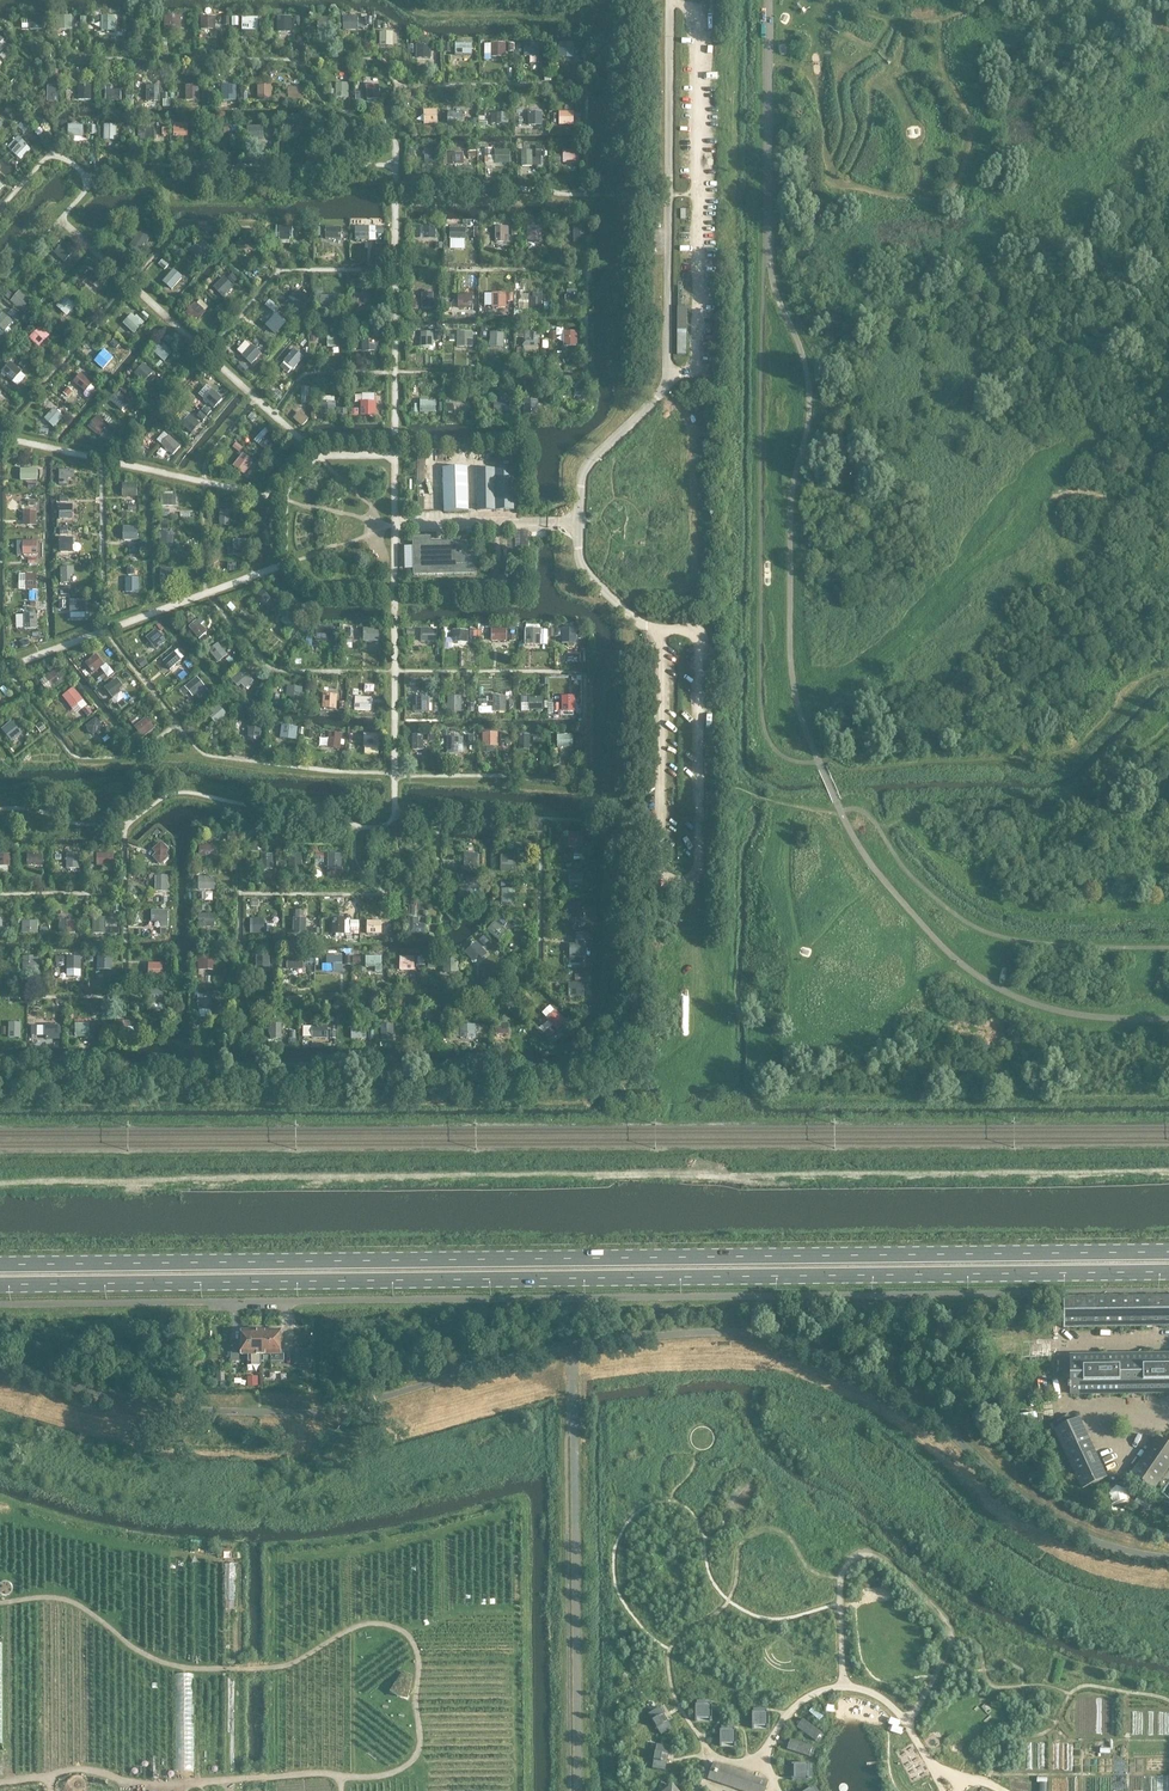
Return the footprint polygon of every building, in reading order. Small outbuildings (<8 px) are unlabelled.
[(70,28),(70,10),(54,9),(54,28),(70,28)] [(96,30),(116,30),(116,15),(96,15),(96,30)] [(217,28),(217,15),(201,15),(202,28),(217,28)] [(293,31),(292,15),(277,15),(278,32),(293,31)] [(45,28),(45,17),(23,17),(23,28),(45,28)] [(160,17),(160,28),(184,28),(184,17),(160,17)] [(237,18),(238,30),(259,29),(258,17),(237,18)] [(342,17),(341,29),(362,30),(362,18),(342,17)] [(381,31),(381,45),(394,45),(394,31),(381,31)] [(502,55),(502,36),(487,36),(487,55),(502,55)] [(572,56),(572,37),(559,37),(559,56),(572,56)] [(415,41),(415,56),(431,56),(431,41),(415,41)] [(456,54),(473,54),(473,41),(456,42),(456,54)] [(541,55),(541,42),(524,42),(525,55),(541,55)] [(76,82),(75,98),(95,99),(96,83),(76,82)] [(337,82),(337,97),(350,96),(350,82),(337,82)] [(107,99),(123,99),(123,89),(112,89),(112,83),(106,84),(107,99)] [(145,83),(143,99),(157,101),(159,84),(145,83)] [(381,83),(368,83),(368,99),(381,99),(381,83)] [(48,98),(59,98),(59,85),(49,84),(48,98)] [(188,105),(200,105),(199,84),(187,85),(188,105)] [(259,99),(273,100),(273,84),(259,84),(259,99)] [(220,86),(221,100),(235,100),(235,85),(220,86)] [(287,86),(287,98),(305,98),(305,86),(287,86)] [(421,109),(422,123),(440,122),(439,108),(421,109)] [(465,120),(464,110),(450,110),(450,121),(465,120)] [(527,110),(526,126),(539,126),(540,111),(527,110)] [(574,124),(575,110),(560,110),(560,124),(574,124)] [(498,111),(498,123),(509,123),(510,111),(498,111)] [(84,136),(84,123),(69,123),(69,136),(84,136)] [(101,124),(101,143),(117,143),(117,124),(101,124)] [(171,124),(170,143),(189,143),(189,125),(171,124)] [(243,126),(243,143),(262,143),(262,126),(243,126)] [(139,127),(139,141),(155,141),(155,127),(139,127)] [(8,145),(21,159),(32,148),(20,134),(8,145)] [(524,149),(534,149),(534,166),(543,166),(543,142),(524,142),(524,149)] [(426,147),(425,159),(438,159),(438,147),(426,147)] [(495,147),(495,167),(510,167),(510,147),(495,147)] [(564,161),(579,162),(580,149),(564,148),(564,161)] [(450,151),(450,168),(478,167),(477,150),(450,151)] [(523,150),(522,165),(533,165),(533,150),(523,150)] [(538,222),(526,223),(526,242),(539,241),(538,222)] [(372,225),(355,224),(354,237),(371,238),(372,225)] [(437,224),(413,224),(413,240),(437,240),(437,224)] [(279,239),(292,239),(293,225),(279,225),(279,239)] [(511,225),(497,225),(496,242),(506,242),(507,234),(510,234),(511,225)] [(342,238),(343,226),(327,226),(326,237),(342,238)] [(577,239),(588,238),(587,227),(576,228),(577,239)] [(140,230),(129,240),(139,250),(149,239),(140,230)] [(446,232),(447,241),(469,240),(469,230),(446,232)] [(186,254),(193,261),(206,246),(199,240),(186,254)] [(70,253),(59,241),(50,250),(61,261),(70,253)] [(173,289),(184,275),(174,267),(163,281),(173,289)] [(215,281),(226,292),(238,281),(226,269),(215,281)] [(26,294),(21,289),(8,303),(13,308),(26,294)] [(306,300),(296,290),(286,300),(296,310),(306,300)] [(415,307),(435,308),(436,291),(415,291),(415,307)] [(489,291),(489,315),(503,314),(503,291),(489,291)] [(366,292),(352,292),(352,306),(366,306),(366,292)] [(544,292),(518,293),(519,307),(545,306),(544,292)] [(474,307),(474,294),(461,293),(461,306),(474,307)] [(323,303),(337,303),(337,295),(323,295),(323,303)] [(575,296),(560,296),(561,313),(576,313),(575,296)] [(198,297),(188,313),(199,321),(210,305),(198,297)] [(62,302),(54,310),(62,318),(70,310),(62,302)] [(686,355),(686,307),(677,307),(677,355),(686,355)] [(0,315),(0,336),(15,321),(4,311),(0,315)] [(143,321),(131,311),(122,321),(134,331),(143,321)] [(277,333),(287,323),(274,311),(264,321),(277,333)] [(41,327),(32,335),(40,344),(49,336),(41,327)] [(564,330),(564,346),(579,345),(578,330),(564,330)] [(471,331),(453,331),(454,349),(471,349),(471,331)] [(491,346),(506,346),(505,331),(491,331),(491,346)] [(421,346),(434,346),(434,332),(421,332),(421,346)] [(537,348),(537,332),(519,332),(519,348),(537,348)] [(328,334),(329,346),(344,345),(344,333),(328,334)] [(368,336),(368,356),(379,356),(379,337),(368,336)] [(154,350),(165,361),(174,351),(163,340),(154,350)] [(258,356),(250,346),(241,354),(249,364),(258,356)] [(106,348),(95,360),(104,369),(115,357),(106,348)] [(296,348),(280,366),(289,374),(306,357),(296,348)] [(23,371),(30,363),(20,354),(13,361),(23,371)] [(0,368),(0,375),(9,384),(19,373),(6,361),(0,368)] [(143,363),(132,376),(140,383),(151,369),(143,363)] [(89,378),(78,372),(71,385),(82,391),(89,378)] [(587,396),(587,382),(573,382),(573,396),(587,396)] [(212,387),(200,400),(207,407),(219,394),(212,387)] [(112,400),(123,409),(130,400),(120,391),(112,400)] [(419,398),(419,412),(435,412),(435,399),(419,398)] [(317,400),(317,413),(334,413),(334,400),(317,400)] [(385,415),(385,401),(361,400),(361,414),(385,415)] [(490,400),(489,413),(510,414),(510,401),(490,400)] [(43,422),(51,431),(65,418),(58,410),(43,422)] [(301,410),(295,417),(303,425),(309,418),(301,410)] [(182,423),(193,433),(203,422),(193,412),(182,423)] [(93,416),(86,426),(97,435),(105,425),(93,416)] [(255,439),(268,452),(280,440),(267,427),(255,439)] [(172,434),(160,447),(169,456),(182,443),(172,434)] [(237,449),(228,461),(241,471),(250,460),(237,449)] [(445,510),(470,510),(469,466),(444,466),(445,510)] [(16,468),(16,479),(35,480),(35,469),(16,468)] [(76,476),(76,468),(61,468),(61,483),(68,483),(68,476),(76,476)] [(514,509),(513,469),(477,469),(477,510),(514,509)] [(134,484),(121,484),(121,497),(133,497),(134,484)] [(158,494),(159,506),(176,505),(176,493),(158,494)] [(68,518),(69,499),(58,499),(57,517),(68,518)] [(236,499),(220,499),(220,508),(236,508),(236,499)] [(231,526),(231,515),(235,515),(235,509),(221,508),(220,525),(231,526)] [(25,524),(38,525),(38,509),(25,509),(25,524)] [(125,539),(140,539),(139,525),(125,525),(125,539)] [(175,531),(161,531),(161,546),(175,546),(175,531)] [(61,550),(74,551),(75,537),(61,536),(61,550)] [(477,559),(477,553),(471,553),(471,542),(431,543),(430,537),(413,537),(414,575),(474,574),(474,565),(473,565),(473,559),(477,559)] [(33,555),(32,538),(21,538),(21,555),(33,555)] [(68,565),(58,566),(59,585),(68,585),(68,565)] [(156,568),(156,580),(179,578),(179,567),(156,568)] [(19,573),(20,589),(39,588),(38,572),(19,573)] [(139,574),(125,574),(125,588),(139,588),(139,574)] [(121,590),(121,581),(110,582),(110,590),(121,590)] [(264,595),(252,585),(244,594),(256,604),(264,595)] [(72,617),(86,616),(86,598),(71,599),(72,617)] [(21,614),(20,625),(38,626),(38,615),(21,614)] [(194,622),(187,630),(196,640),(204,633),(194,622)] [(542,633),(550,633),(550,638),(558,638),(558,625),(542,625),(542,633)] [(331,626),(313,626),(313,636),(330,637),(331,626)] [(542,633),(542,626),(526,626),(526,642),(549,643),(549,633),(542,633)] [(564,626),(565,646),(577,645),(577,626),(564,626)] [(466,627),(451,628),(452,644),(467,644),(466,627)] [(492,640),(508,641),(508,628),(493,627),(492,640)] [(365,628),(365,641),(381,641),(380,628),(365,628)] [(439,641),(439,628),(408,628),(408,642),(439,641)] [(157,629),(146,636),(154,649),(165,641),(157,629)] [(482,638),(482,630),(471,629),(470,638),(482,638)] [(210,649),(219,663),(230,656),(221,642),(210,649)] [(169,666),(181,658),(176,651),(164,658),(169,666)] [(87,655),(79,663),(91,676),(99,668),(87,655)] [(245,690),(255,680),(243,667),(233,677),(245,690)] [(47,689),(66,680),(60,668),(41,677),(47,689)] [(189,675),(179,686),(189,696),(199,685),(189,675)] [(120,677),(106,685),(120,706),(133,698),(120,677)] [(279,686),(280,703),(297,701),(296,685),(279,686)] [(63,690),(56,697),(68,708),(75,701),(63,690)] [(338,708),(339,690),(324,690),(323,708),(338,708)] [(413,711),(434,711),(433,694),(413,695),(413,711)] [(456,710),(455,694),(445,694),(446,711),(456,710)] [(494,694),(494,710),(508,710),(508,694),(494,694)] [(540,694),(524,695),(525,707),(541,705),(540,694)] [(576,711),(576,694),(563,694),(563,711),(576,711)] [(367,698),(353,699),(353,708),(367,707),(367,698)] [(556,715),(561,705),(552,700),(547,710),(556,715)] [(84,701),(74,708),(81,718),(91,710),(84,701)] [(216,723),(229,715),(221,703),(208,711),(216,723)] [(97,717),(86,725),(95,737),(106,728),(97,717)] [(132,726),(142,739),(153,731),(142,718),(132,726)] [(246,718),(243,733),(257,736),(261,722),(246,718)] [(7,723),(0,731),(0,732),(10,742),(18,734),(7,723)] [(297,739),(299,726),(283,724),(281,738),(297,739)] [(326,732),(326,750),(342,750),(343,733),(326,732)] [(365,753),(381,753),(380,732),(364,732),(365,753)] [(422,732),(409,733),(409,749),(422,749),(422,732)] [(520,733),(520,750),(531,750),(531,733),(520,733)] [(574,747),(575,734),(558,733),(558,747),(574,747)] [(480,734),(480,744),(496,745),(496,735),(480,734)] [(459,742),(465,742),(465,736),(449,736),(448,751),(459,751),(459,742)] [(581,830),(564,830),(564,844),(581,844),(581,830)] [(167,852),(171,849),(163,840),(149,852),(161,865),(171,856),(167,852)] [(212,852),(212,844),(201,844),(202,852),(212,852)] [(11,866),(11,852),(0,852),(0,866),(11,866)] [(68,867),(80,868),(81,852),(69,852),(68,867)] [(109,852),(92,853),(93,865),(109,864),(109,852)] [(466,866),(479,867),(480,852),(466,852),(466,866)] [(258,853),(257,868),(271,868),(272,854),(258,853)] [(304,866),(303,853),(297,853),(297,858),(289,858),(290,867),(304,866)] [(18,854),(18,863),(38,863),(38,854),(18,854)] [(326,854),(327,868),(341,867),(340,854),(326,854)] [(493,854),(494,872),(515,872),(515,854),(493,854)] [(570,872),(570,888),(584,888),(584,872),(570,872)] [(193,873),(193,886),(209,886),(209,873),(193,873)] [(167,877),(153,877),(153,891),(167,891),(167,877)] [(457,882),(457,895),(475,895),(475,882),(457,882)] [(516,888),(503,887),(502,902),(516,903),(516,888)] [(156,892),(155,902),(168,902),(169,892),(156,892)] [(422,915),(420,899),(408,900),(409,916),(422,915)] [(570,900),(571,916),(582,916),(581,900),(570,900)] [(163,920),(163,925),(169,925),(170,909),(152,908),(152,920),(163,920)] [(199,913),(200,926),(216,926),(216,913),(199,913)] [(91,914),(91,931),(105,931),(105,914),(91,914)] [(328,916),(329,933),(341,933),(340,915),(328,916)] [(294,916),(294,932),(308,932),(308,916),(294,916)] [(420,916),(409,916),(409,934),(426,934),(426,922),(420,923),(420,916)] [(246,918),(246,932),(265,932),(265,918),(246,918)] [(60,919),(60,932),(77,932),(76,919),(60,919)] [(383,919),(367,920),(368,933),(384,933),(383,919)] [(19,920),(19,931),(38,931),(38,920),(19,920)] [(393,932),(394,924),(386,923),(385,931),(393,932)] [(494,925),(485,936),(497,945),(506,935),(494,925)] [(572,963),(586,963),(586,941),(572,942),(572,963)] [(467,952),(476,963),(488,952),(479,942),(467,952)] [(196,953),(196,971),(209,971),(209,953),(196,953)] [(24,954),(24,968),(41,968),(41,954),(24,954)] [(98,968),(113,969),(113,954),(99,954),(98,968)] [(344,971),(344,954),(329,954),(328,970),(344,971)] [(361,954),(362,967),(378,966),(378,954),(361,954)] [(258,955),(258,969),(271,969),(271,955),(258,955)] [(288,955),(287,973),(298,974),(299,955),(288,955)] [(416,968),(416,956),(401,955),(401,968),(416,968)] [(65,956),(65,972),(81,971),(81,956),(65,956)] [(441,960),(441,975),(456,975),(456,960),(441,960)] [(144,962),(144,976),(154,976),(154,962),(144,962)] [(568,982),(568,992),(585,991),(584,982),(568,982)] [(213,1008),(213,993),(199,993),(199,1008),(213,1008)] [(109,1020),(109,1036),(129,1036),(129,1020),(109,1020)] [(22,1037),(23,1021),(10,1021),(9,1037),(22,1037)] [(76,1022),(76,1037),(91,1036),(91,1021),(76,1022)] [(283,1037),(283,1022),(269,1022),(269,1037),(283,1037)] [(61,1024),(33,1023),(32,1045),(61,1046),(61,1024)] [(308,1023),(307,1036),(328,1037),(328,1024),(308,1023)] [(330,1037),(338,1036),(338,1023),(330,1024),(330,1037)] [(477,1036),(476,1023),(459,1023),(459,1036),(477,1036)] [(493,1023),(493,1035),(507,1035),(507,1023),(493,1023)] [(231,1025),(230,1037),(245,1037),(246,1025),(231,1025)] [(385,1025),(384,1038),(398,1038),(399,1025),(385,1025)] [(353,1027),(353,1030),(368,1031),(368,1038),(371,1038),(372,1028),(353,1027)] [(1063,1297),(1063,1328),(1168,1327),(1168,1296),(1063,1297)] [(251,1362),(251,1331),(241,1331),(241,1355),(248,1355),(248,1362),(251,1362)] [(261,1355),(261,1331),(251,1331),(251,1362),(255,1362),(255,1355),(261,1355)] [(271,1369),(271,1331),(261,1331),(261,1355),(267,1355),(267,1369),(271,1369)] [(281,1362),(281,1331),(282,1331),(271,1331),(271,1369),(279,1369),(279,1362),(281,1362)] [(312,1364),(312,1348),(295,1348),(295,1365),(312,1364)] [(1070,1356),(1071,1394),(1168,1392),(1168,1355),(1070,1356)] [(1105,1477),(1078,1419),(1072,1421),(1069,1415),(1052,1423),(1055,1429),(1082,1488),(1105,1477)] [(1168,1465),(1168,1446),(1157,1437),(1131,1474),(1152,1489),(1168,1465)] [(1125,1471),(1109,1475),(1111,1481),(1127,1477),(1125,1471)] [(226,1598),(236,1598),(236,1562),(226,1562),(226,1598)] [(395,1694),(409,1696),(414,1673),(399,1670),(395,1694)] [(209,1731),(209,1674),(190,1674),(190,1765),(202,1765),(202,1762),(207,1762),(207,1731),(209,1731)] [(712,1705),(710,1704),(697,1704),(695,1704),(695,1721),(697,1721),(697,1718),(710,1718),(710,1721),(712,1721),(712,1705)] [(672,1728),(668,1721),(659,1707),(648,1714),(661,1735),(672,1728)] [(769,1712),(767,1712),(753,1712),(752,1712),(752,1729),(754,1729),(754,1726),(766,1726),(766,1729),(769,1729),(769,1712)] [(888,1729),(899,1733),(904,1721),(893,1717),(888,1729)] [(803,1719),(802,1719),(797,1727),(796,1728),(815,1741),(816,1741),(821,1733),(822,1733),(803,1719)] [(736,1730),(734,1730),(721,1730),(720,1730),(720,1747),(721,1747),(721,1744),(734,1744),(734,1747),(736,1747),(736,1730)] [(809,1756),(812,1747),(812,1746),(790,1739),(790,1740),(787,1749),(809,1757),(809,1756)] [(1126,1742),(1097,1742),(1097,1757),(1126,1756),(1126,1742)] [(667,1763),(669,1747),(656,1744),(652,1769),(665,1771),(667,1763)] [(9,1765),(10,1751),(0,1751),(0,1765),(9,1765)] [(808,1779),(808,1765),(809,1763),(792,1763),(792,1765),(794,1765),(794,1778),(792,1778),(792,1780),(808,1780),(808,1779)] [(760,1779),(755,1777),(720,1764),(717,1771),(715,1771),(714,1774),(716,1774),(714,1781),(741,1790),(765,1790),(768,1781),(760,1779)]
